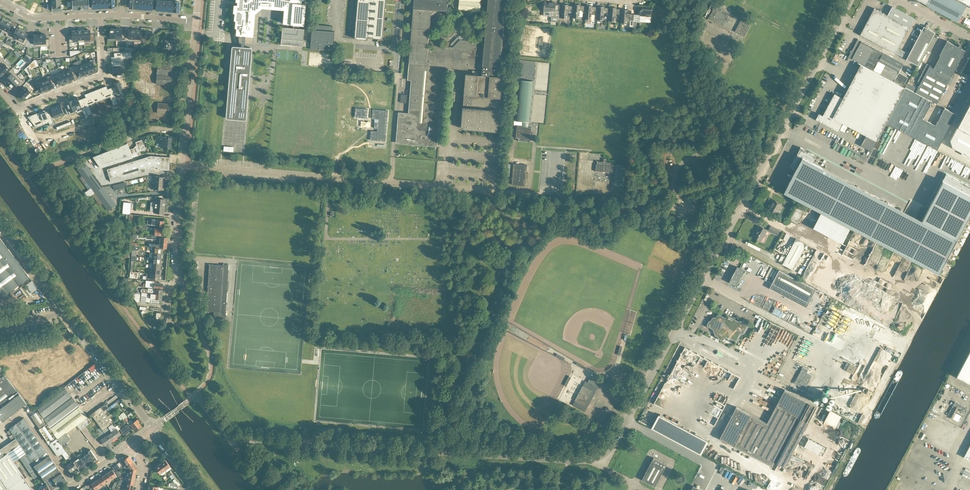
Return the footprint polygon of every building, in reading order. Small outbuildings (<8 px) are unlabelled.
[(235,1),(237,2),(237,5),(235,4),(234,4),(234,5),(233,5),(233,13),(234,13),(234,20),(235,20),(234,28),(236,28),(235,34),(236,35),(239,35),(242,35),(245,36),(252,36),(254,13),(261,7),(284,9),(282,23),(293,24),(302,25),(303,25),(303,24),(305,4),(305,3),(303,3),(303,0),(235,0),(235,1)] [(355,38),(368,39),(368,36),(370,36),(370,39),(373,39),(373,38),(383,39),(386,0),(358,0),(355,38)] [(408,64),(410,64),(408,79),(412,79),(409,114),(399,113),(397,142),(436,146),(443,72),(444,72),(444,71),(430,70),(430,65),(447,67),(448,67),(448,65),(462,66),(462,68),(479,69),(479,74),(466,73),(461,128),(498,131),(503,77),(495,76),(496,71),(500,71),(502,47),(505,47),(506,38),(503,35),(506,0),(459,0),(459,10),(480,12),(481,2),(488,2),(484,42),(460,39),(452,47),(428,45),(431,17),(439,10),(447,11),(448,3),(450,3),(451,0),(448,0),(414,0),(408,64)] [(927,5),(936,10),(952,19),(954,20),(958,22),(967,4),(969,5),(969,0),(929,0),(927,5)] [(544,11),(544,16),(552,16),(551,21),(556,22),(558,22),(558,19),(558,18),(559,11),(555,9),(555,4),(556,3),(545,2),(544,11)] [(558,18),(558,19),(561,19),(561,18),(567,18),(567,13),(568,11),(571,11),(571,12),(574,13),(575,6),(568,5),(563,4),(562,6),(562,11),(559,11),(558,18)] [(583,12),(586,13),(587,6),(580,5),(575,4),(575,6),(574,13),(573,20),(575,20),(575,18),(579,18),(580,10),(583,11),(583,12)] [(727,18),(730,13),(730,12),(719,7),(719,6),(715,4),(713,10),(711,14),(710,14),(708,19),(712,21),(712,20),(723,26),(725,21),(727,22),(729,19),(727,18)] [(599,7),(592,6),(587,5),(587,6),(586,13),(585,21),(588,21),(588,19),(591,19),(591,14),(595,15),(595,13),(598,14),(599,7)] [(607,14),(610,15),(611,8),(610,8),(604,7),(599,6),(599,7),(598,14),(597,23),(600,23),(600,20),(603,20),(604,12),(607,13),(607,14)] [(633,21),(640,22),(640,21),(640,20),(646,21),(646,18),(651,19),(651,16),(652,7),(642,6),(642,9),(640,10),(640,11),(639,11),(639,15),(634,14),(633,21)] [(887,15),(874,8),(860,35),(895,53),(917,65),(935,32),(929,29),(929,27),(928,26),(928,27),(927,28),(924,26),(922,30),(920,29),(921,32),(909,54),(898,48),(914,18),(909,16),(906,14),(896,8),(892,6),(887,15)] [(622,16),(623,9),(616,9),(616,8),(611,7),(610,8),(611,8),(610,15),(609,21),(615,21),(616,13),(619,14),(619,15),(622,16)] [(631,14),(632,11),(628,11),(628,10),(623,9),(622,16),(621,23),(627,24),(628,20),(628,19),(631,19),(631,14)] [(752,22),(742,17),(735,31),(744,36),(752,22)] [(2,30),(1,31),(6,34),(5,35),(8,37),(12,31),(9,29),(12,23),(7,21),(2,30)] [(302,29),(302,25),(293,24),(293,28),(282,27),(281,45),(302,46),(304,29),(302,29)] [(311,29),(310,48),(310,49),(311,49),(331,51),(332,51),(332,50),(333,50),(333,49),(333,45),(334,31),(334,32),(332,31),(332,26),(314,24),(314,30),(312,30),(312,29),(311,29)] [(12,31),(8,37),(16,41),(23,30),(19,28),(19,29),(16,28),(14,32),(12,31)] [(121,28),(116,29),(116,38),(116,40),(122,40),(122,41),(125,41),(125,34),(122,34),(121,28)] [(129,34),(125,34),(125,41),(128,41),(134,41),(135,30),(129,29),(129,34)] [(23,30),(16,41),(25,45),(27,47),(28,47),(30,38),(29,38),(28,40),(28,39),(25,38),(26,36),(27,34),(25,32),(25,31),(23,30)] [(72,36),(69,36),(69,42),(79,42),(78,30),(72,31),(72,36)] [(90,30),(84,30),(84,42),(94,41),(93,34),(90,35),(90,30)] [(30,38),(28,47),(34,46),(40,46),(40,33),(36,33),(36,34),(34,35),(34,38),(30,38)] [(43,33),(40,33),(40,46),(49,46),(49,39),(46,39),(45,34),(43,34),(43,33)] [(163,38),(162,41),(164,42),(165,43),(165,48),(172,49),(173,41),(166,40),(163,38)] [(904,63),(883,52),(858,39),(849,56),(848,57),(873,70),(894,81),(903,86),(908,77),(899,72),(904,63)] [(950,78),(965,50),(961,48),(961,47),(961,45),(960,45),(959,45),(958,47),(953,44),(949,42),(947,41),(939,55),(941,56),(934,69),(950,78)] [(251,62),(251,61),(252,49),(252,48),(251,48),(250,47),(242,47),(239,46),(233,46),(232,46),(232,47),(231,47),(231,48),(230,58),(230,59),(231,59),(231,60),(232,60),(230,80),(229,81),(228,82),(225,117),(226,117),(226,118),(227,119),(244,120),(245,120),(245,119),(246,119),(246,118),(249,82),(249,81),(248,81),(248,80),(247,80),(249,63),(250,63),(250,62),(251,62)] [(114,58),(111,58),(112,66),(124,66),(124,58),(132,58),(131,52),(132,52),(125,52),(114,53),(114,57),(114,58)] [(962,72),(969,76),(969,56),(962,72)] [(92,59),(86,61),(91,72),(96,70),(92,59)] [(0,68),(0,75),(1,76),(11,66),(4,60),(0,64),(0,65),(1,66),(0,68)] [(86,61),(81,63),(86,74),(91,72),(86,61)] [(81,63),(73,66),(76,73),(78,72),(80,76),(86,74),(81,63)] [(842,123),(877,141),(882,132),(887,122),(905,88),(861,64),(858,63),(861,65),(843,98),(840,97),(834,94),(829,104),(824,113),(822,112),(820,114),(819,113),(816,119),(838,131),(841,125),(842,123)] [(156,84),(176,85),(178,65),(158,64),(156,84)] [(950,78),(934,69),(930,67),(931,66),(927,64),(918,81),(922,83),(917,92),(916,92),(932,101),(937,104),(950,78)] [(66,71),(69,80),(74,79),(73,74),(76,73),(73,66),(70,68),(70,69),(66,71)] [(9,75),(4,80),(8,85),(18,76),(14,71),(12,68),(7,73),(9,75)] [(122,68),(112,68),(112,75),(117,74),(117,77),(123,77),(122,68)] [(65,69),(60,71),(64,82),(69,80),(66,71),(65,69)] [(60,71),(52,75),(54,81),(57,80),(59,85),(64,82),(60,71)] [(52,75),(43,78),(48,89),(53,87),(51,82),(54,81),(52,75)] [(18,76),(8,85),(12,89),(17,84),(20,86),(25,82),(22,79),(18,76)] [(43,78),(35,81),(37,88),(40,87),(42,91),(48,89),(43,78)] [(524,122),(523,126),(523,127),(526,127),(526,122),(530,122),(534,81),(518,80),(514,121),(524,122)] [(115,88),(112,90),(116,99),(120,97),(119,96),(124,93),(122,88),(123,88),(121,84),(119,81),(113,83),(115,86),(115,88)] [(23,90),(18,94),(22,99),(25,96),(26,97),(29,94),(28,93),(32,90),(25,82),(20,87),(23,90)] [(106,86),(101,88),(105,98),(110,96),(110,97),(113,105),(118,103),(116,99),(112,90),(111,87),(108,89),(106,86)] [(932,101),(916,92),(906,87),(905,88),(887,122),(937,149),(956,114),(945,108),(935,125),(923,118),(932,101)] [(93,91),(90,92),(94,103),(105,99),(105,98),(101,88),(99,88),(93,91)] [(86,97),(81,99),(88,115),(92,114),(89,105),(94,103),(90,92),(84,94),(86,97)] [(77,97),(72,99),(76,111),(77,111),(77,113),(82,111),(85,109),(87,113),(84,114),(86,118),(89,117),(88,115),(81,99),(79,100),(77,97)] [(67,104),(64,105),(67,115),(76,111),(72,99),(66,101),(67,103),(67,104)] [(174,114),(174,104),(158,103),(157,113),(174,114)] [(950,140),(952,147),(969,156),(969,103),(950,140)] [(60,104),(50,108),(54,118),(64,114),(60,104)] [(371,131),(370,140),(386,141),(388,111),(373,109),(372,119),(378,119),(378,122),(378,128),(377,131),(371,131)] [(45,110),(38,113),(42,125),(49,122),(50,126),(54,124),(49,112),(46,113),(45,112),(45,110)] [(32,118),(29,119),(36,127),(42,125),(38,113),(30,115),(32,118)] [(516,137),(516,138),(519,138),(519,140),(518,140),(518,141),(528,142),(528,141),(527,141),(528,139),(531,139),(531,133),(531,130),(532,127),(528,127),(526,127),(523,127),(523,126),(517,125),(516,137)] [(172,137),(157,136),(156,136),(156,140),(162,141),(161,147),(171,148),(172,137)] [(136,147),(130,149),(132,154),(138,152),(146,149),(142,139),(135,142),(137,146),(136,147)] [(121,145),(93,156),(100,168),(133,157),(132,154),(130,149),(127,143),(121,145)] [(796,157),(796,156),(790,167),(795,170),(802,157),(813,162),(816,156),(808,152),(806,151),(807,151),(801,148),(797,155),(796,157)] [(169,170),(170,157),(150,155),(112,168),(107,169),(111,181),(149,172),(154,172),(154,169),(169,170)] [(943,180),(921,220),(813,162),(802,157),(795,170),(790,181),(784,192),(822,212),(851,227),(938,274),(969,214),(969,195),(943,180)] [(607,162),(607,159),(604,158),(603,161),(597,161),(597,164),(596,164),(595,171),(613,173),(614,162),(607,162)] [(77,169),(95,193),(103,187),(85,163),(77,169)] [(615,163),(613,185),(625,186),(627,164),(615,163)] [(514,164),(512,184),(526,186),(526,178),(528,178),(528,173),(527,173),(528,165),(514,164)] [(943,180),(969,195),(969,186),(946,174),(943,180)] [(116,205),(103,187),(95,193),(108,211),(116,205)] [(154,212),(164,213),(165,199),(162,199),(155,198),(155,201),(155,202),(154,211),(154,212)] [(768,210),(776,214),(781,204),(773,199),(771,203),(772,204),(768,210)] [(799,201),(789,219),(797,224),(807,206),(799,201)] [(122,213),(130,214),(131,203),(123,202),(122,213)] [(851,227),(822,212),(814,227),(843,243),(851,227)] [(138,224),(138,230),(146,230),(154,231),(154,234),(162,235),(163,229),(147,227),(147,224),(138,224)] [(771,225),(768,230),(777,235),(778,233),(786,237),(787,234),(771,225)] [(767,230),(760,226),(756,232),(755,232),(753,236),(761,241),(767,230)] [(5,294),(7,296),(15,290),(14,288),(29,277),(0,238),(0,298),(5,294)] [(811,246),(796,238),(786,256),(782,254),(779,261),(783,263),(782,264),(793,269),(804,247),(809,250),(811,246)] [(209,264),(207,291),(227,292),(227,291),(224,291),(225,279),(227,279),(228,264),(223,264),(223,265),(209,264)] [(735,287),(744,270),(737,267),(729,282),(736,286),(735,287)] [(779,270),(772,283),(809,303),(816,289),(779,270)] [(31,293),(38,288),(32,281),(26,285),(31,293)] [(139,302),(140,292),(135,292),(129,291),(136,301),(139,302)] [(227,292),(207,291),(206,311),(214,312),(213,318),(225,319),(227,292)] [(146,302),(146,298),(151,298),(150,303),(159,303),(159,299),(162,299),(162,294),(142,293),(141,292),(140,302),(146,302)] [(718,337),(722,339),(722,340),(723,340),(723,339),(724,337),(725,337),(727,336),(728,336),(730,337),(730,338),(731,337),(736,340),(735,340),(736,340),(737,340),(736,340),(738,336),(739,336),(738,336),(740,332),(742,333),(742,334),(743,333),(747,325),(747,326),(747,325),(747,324),(747,325),(740,321),(739,323),(738,322),(739,322),(738,321),(738,322),(733,319),(734,319),(733,319),(728,316),(727,316),(727,317),(726,319),(722,317),(723,317),(722,316),(722,317),(718,315),(719,314),(718,314),(718,315),(717,315),(718,315),(716,319),(713,317),(713,318),(711,321),(709,320),(709,321),(710,321),(708,325),(707,324),(707,325),(708,325),(707,326),(708,326),(708,325),(714,329),(715,332),(716,332),(715,334),(715,335),(715,334),(719,336),(718,338),(718,337)] [(742,357),(747,343),(741,341),(736,355),(742,357)] [(694,354),(697,349),(686,343),(683,349),(694,354)] [(957,376),(969,383),(969,350),(957,376)] [(846,370),(850,373),(853,374),(857,367),(850,363),(846,370)] [(812,375),(801,369),(794,383),(805,389),(812,375)] [(2,371),(0,373),(0,408),(19,394),(2,371)] [(575,400),(575,401),(573,405),(585,411),(600,383),(590,377),(588,382),(585,381),(583,385),(583,386),(583,385),(582,386),(583,386),(575,400)] [(38,410),(50,427),(78,405),(64,386),(36,408),(38,410)] [(736,407),(720,438),(770,465),(771,465),(773,461),(785,467),(792,452),(796,446),(801,436),(804,430),(817,406),(785,390),(767,423),(736,407)] [(19,394),(0,408),(0,419),(2,421),(26,403),(19,394)] [(78,405),(50,427),(62,444),(70,438),(66,432),(76,425),(87,417),(78,405)] [(112,423),(100,407),(91,414),(103,430),(112,423)] [(834,427),(840,415),(829,409),(822,421),(834,427)] [(38,410),(31,415),(40,429),(39,429),(47,441),(47,442),(48,444),(49,444),(57,456),(58,456),(59,457),(63,454),(66,459),(68,458),(70,457),(62,444),(50,427),(38,410)] [(125,412),(112,421),(118,429),(129,421),(127,418),(129,417),(125,412)] [(952,419),(958,421),(961,415),(955,413),(952,419)] [(649,430),(701,453),(707,439),(655,416),(649,430)] [(67,480),(66,480),(35,434),(24,417),(9,429),(15,438),(20,444),(40,474),(47,484),(51,489),(52,489),(54,489),(47,478),(55,473),(56,474),(57,476),(52,479),(57,486),(67,480)] [(91,422),(87,417),(76,425),(81,430),(91,422)] [(128,425),(131,429),(133,427),(135,430),(141,426),(139,422),(140,422),(137,418),(128,425)] [(106,444),(109,451),(112,449),(109,442),(121,434),(114,424),(108,427),(112,432),(101,440),(105,445),(106,444)] [(8,453),(20,444),(15,438),(0,449),(0,458),(8,453)] [(25,478),(27,477),(16,460),(19,457),(34,478),(40,474),(20,444),(8,453),(25,478)] [(724,464),(729,455),(715,448),(710,458),(724,464)] [(78,457),(73,461),(77,467),(80,471),(80,470),(96,459),(97,459),(90,449),(82,455),(80,453),(77,455),(78,457)] [(25,478),(8,453),(0,458),(0,478),(8,489),(9,489),(33,489),(25,478)] [(126,465),(127,465),(132,461),(129,456),(121,461),(124,466),(126,465)] [(71,463),(66,466),(68,467),(66,468),(69,471),(70,471),(71,471),(77,467),(73,461),(70,457),(68,458),(70,461),(71,461),(72,462),(71,463)] [(654,457),(642,480),(655,486),(667,464),(654,457)] [(165,460),(160,464),(165,470),(170,466),(165,460)] [(137,468),(132,461),(127,465),(130,469),(136,471),(137,468)] [(160,464),(155,468),(159,474),(165,470),(160,464)] [(117,475),(112,469),(107,473),(111,479),(117,475)] [(107,473),(102,476),(106,483),(111,479),(107,473)] [(106,483),(102,476),(97,480),(101,486),(106,483)] [(0,478),(0,489),(8,489),(0,478)] [(101,486),(97,480),(91,484),(96,489),(101,486)] [(169,483),(168,487),(177,489),(177,487),(178,487),(174,482),(174,483),(173,481),(169,483)]
